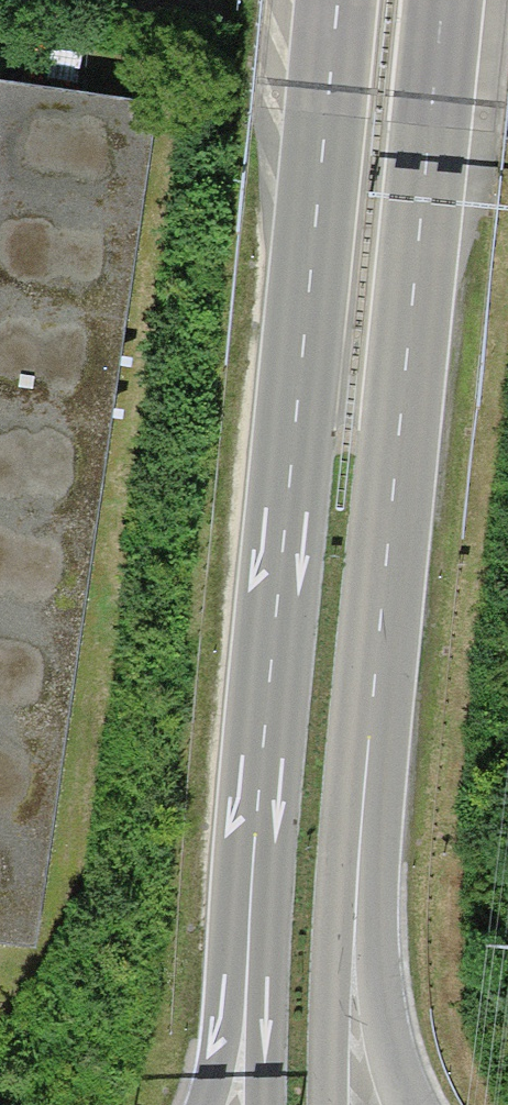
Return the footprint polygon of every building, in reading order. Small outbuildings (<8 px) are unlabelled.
[(34,957),(150,121),(0,100),(0,952),(34,957)]
